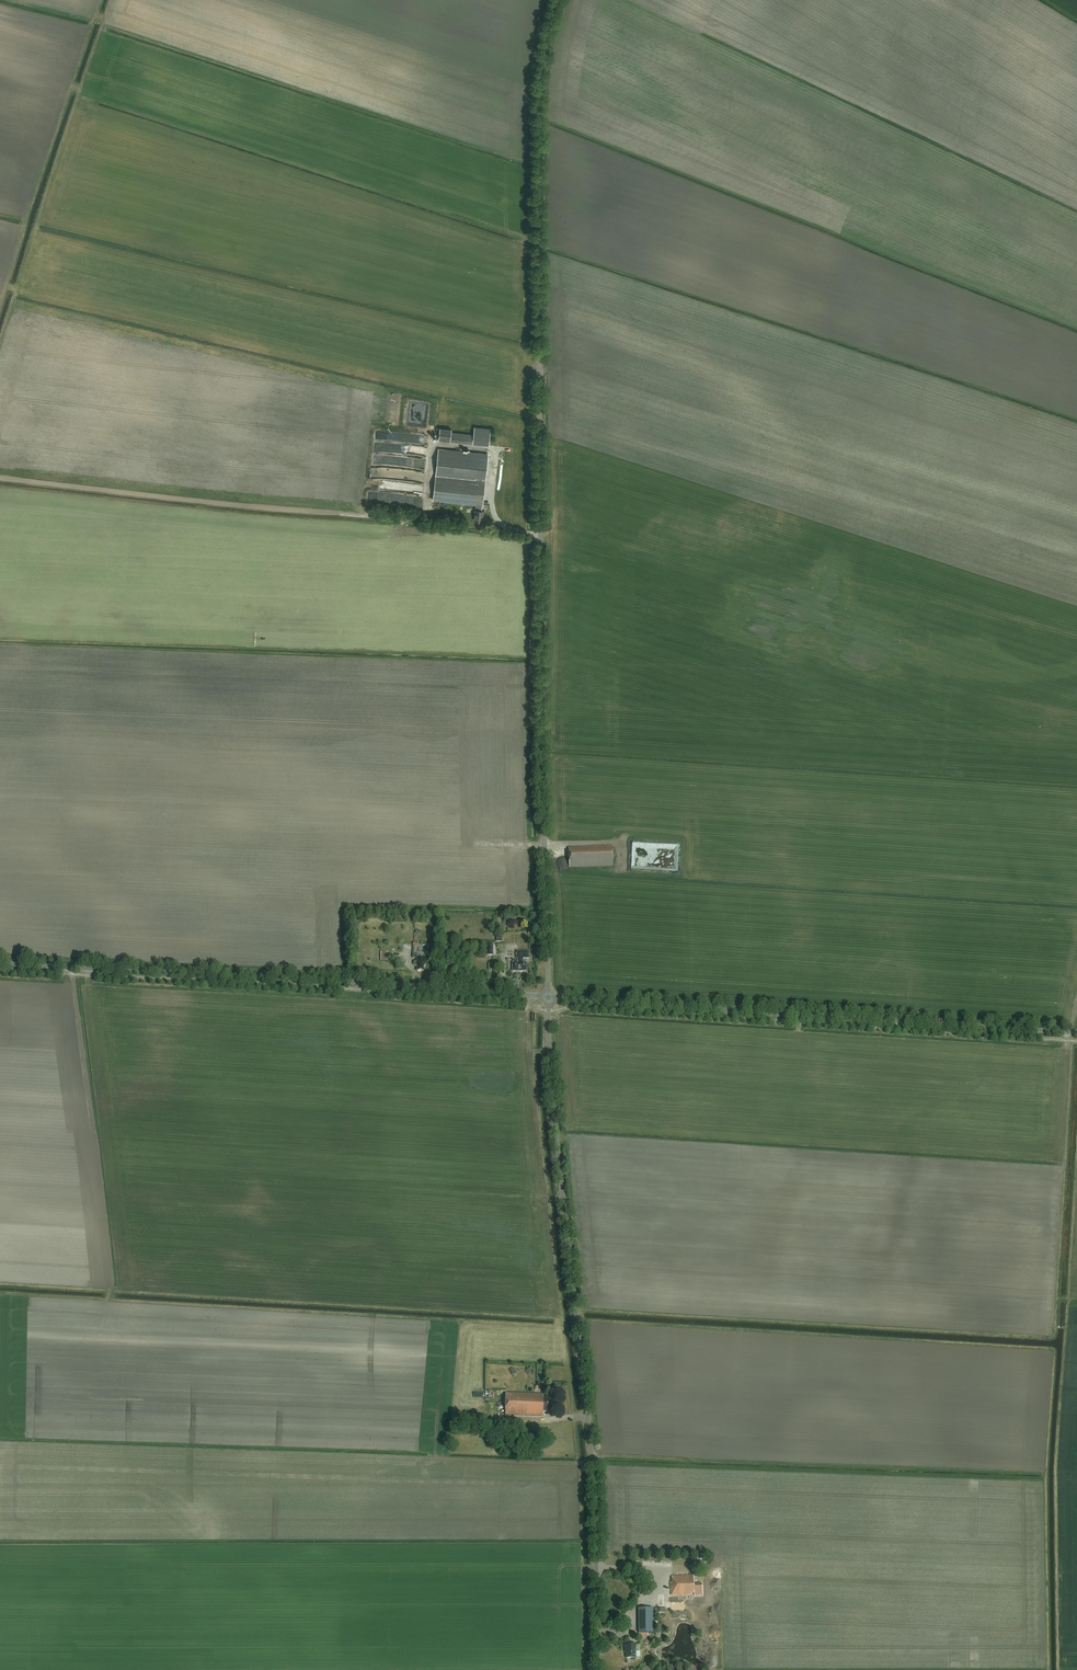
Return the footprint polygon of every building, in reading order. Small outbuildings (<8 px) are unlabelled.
[(453,427),(441,426),(440,439),(491,444),(492,427),(475,425),(475,433),(453,431),(453,427)] [(438,450),(436,475),(474,479),(475,477),(486,478),(488,453),(438,448),(438,450)] [(483,505),(486,478),(475,477),(474,479),(436,475),(433,500),(476,504),(475,510),(474,520),(483,521),(484,511),(481,510),(482,505),(483,505)] [(674,868),(679,868),(679,845),(681,845),(682,840),(666,839),(666,844),(649,843),(649,847),(675,848),(674,868)] [(612,847),(569,848),(569,869),(613,868),(612,847)] [(381,951),(382,961),(397,961),(397,956),(388,956),(388,951),(381,951)] [(518,963),(512,963),(513,972),(526,972),(526,963),(523,963),(523,959),(529,959),(529,952),(518,952),(518,963)] [(413,963),(413,966),(415,967),(416,967),(417,967),(417,972),(423,972),(423,967),(424,967),(424,958),(416,958),(416,962),(415,962),(413,963)] [(542,1395),(511,1394),(505,1394),(504,1417),(542,1419),(543,1413),(550,1413),(550,1400),(542,1399),(542,1395)] [(693,1576),(671,1577),(672,1583),(669,1584),(670,1596),(671,1596),(671,1598),(675,1598),(675,1596),(693,1595),(693,1594),(694,1594),(694,1597),(702,1597),(701,1584),(694,1584),(693,1576)] [(653,1609),(638,1609),(638,1634),(653,1634),(653,1609)] [(624,1645),(624,1649),(626,1649),(626,1658),(635,1658),(635,1645),(624,1645)]
